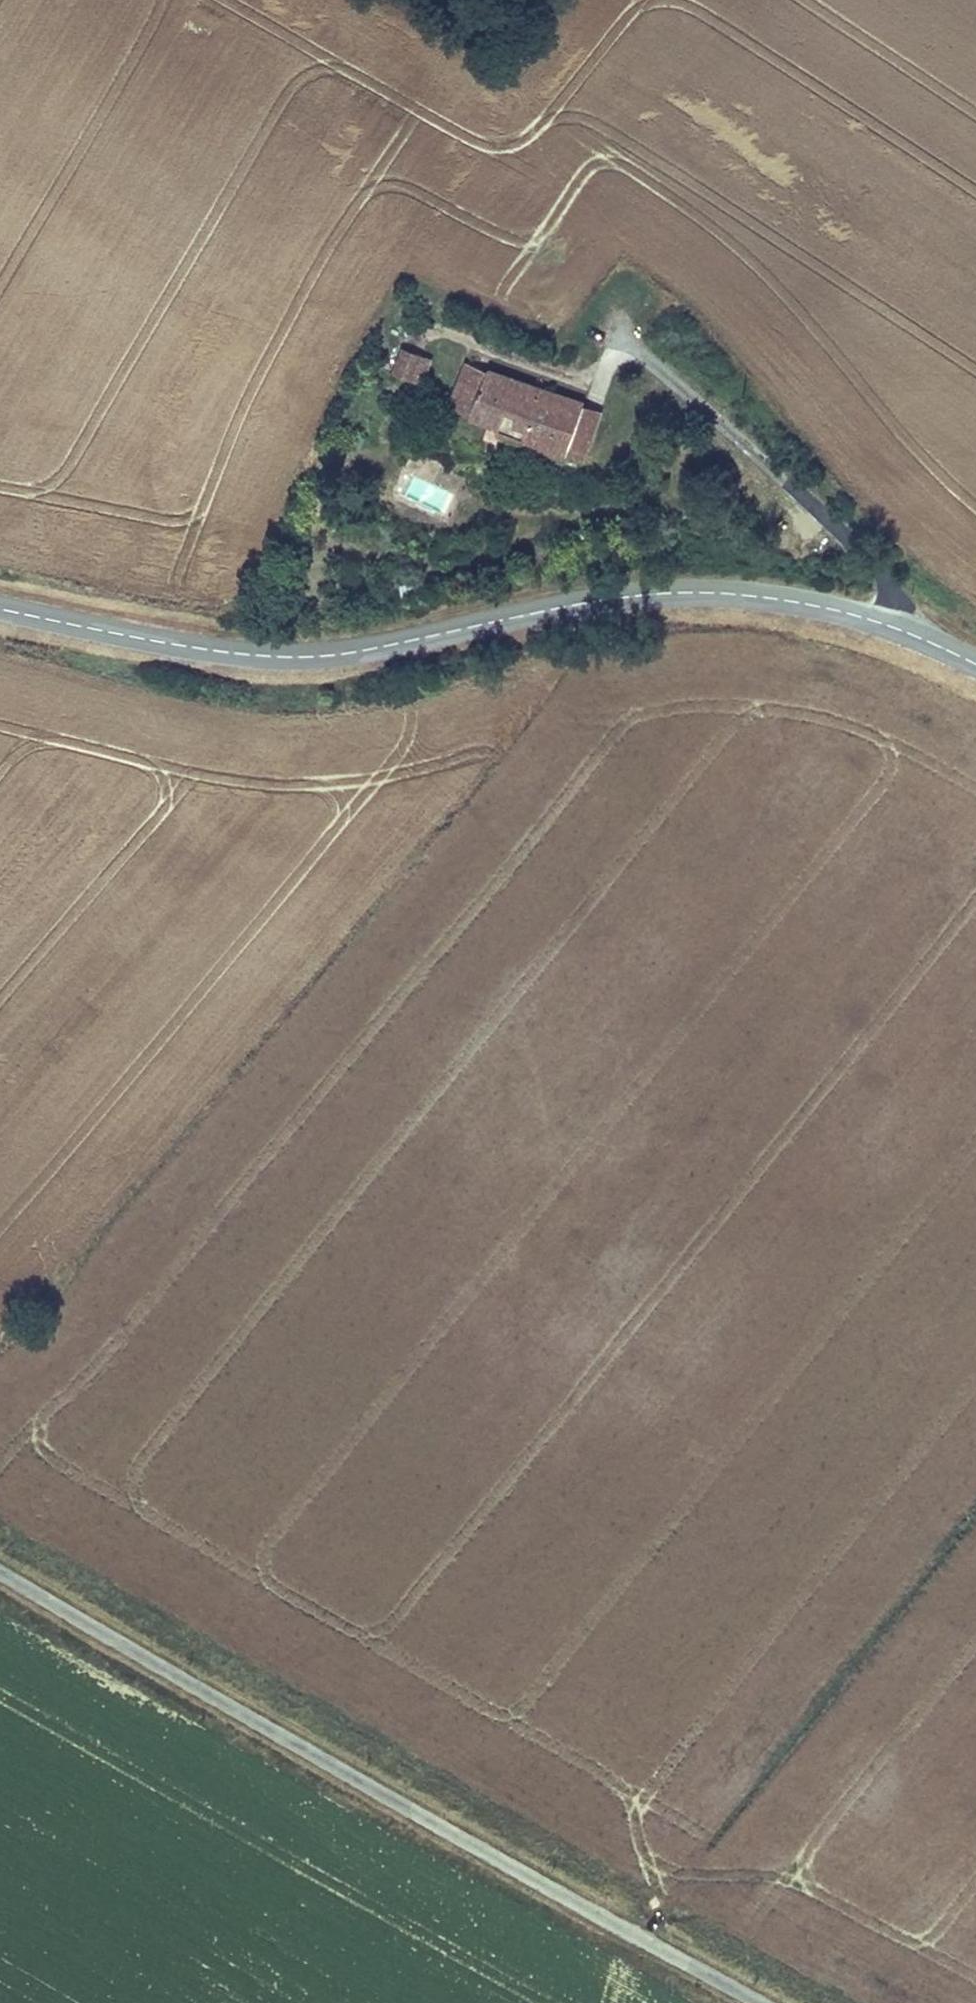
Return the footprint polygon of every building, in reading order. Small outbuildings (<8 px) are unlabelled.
[(393,371),(424,383),(433,358),(402,346),(393,371)] [(464,361),(447,405),(471,414),(470,416),(497,427),(496,431),(564,458),(566,453),(585,461),(604,411),(584,404),(585,399),(489,366),(487,370),(464,361)]
